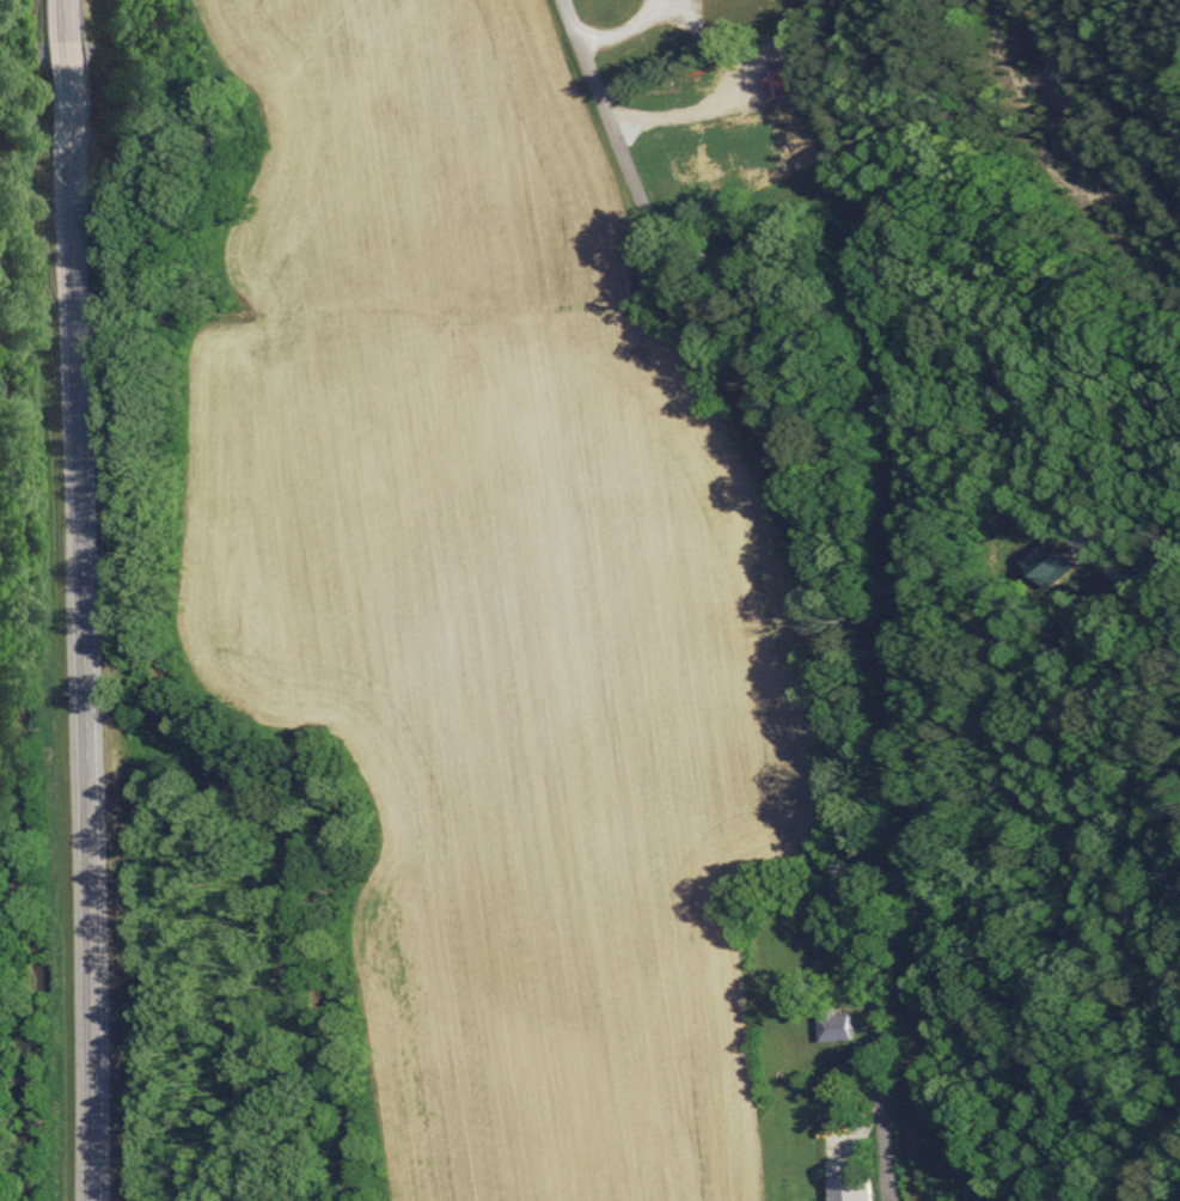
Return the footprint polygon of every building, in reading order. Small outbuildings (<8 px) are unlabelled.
[(763,73),(770,101),(791,96),(784,69),(763,73)] [(824,1041),(855,1039),(853,1012),(822,1014),(824,1041)]
